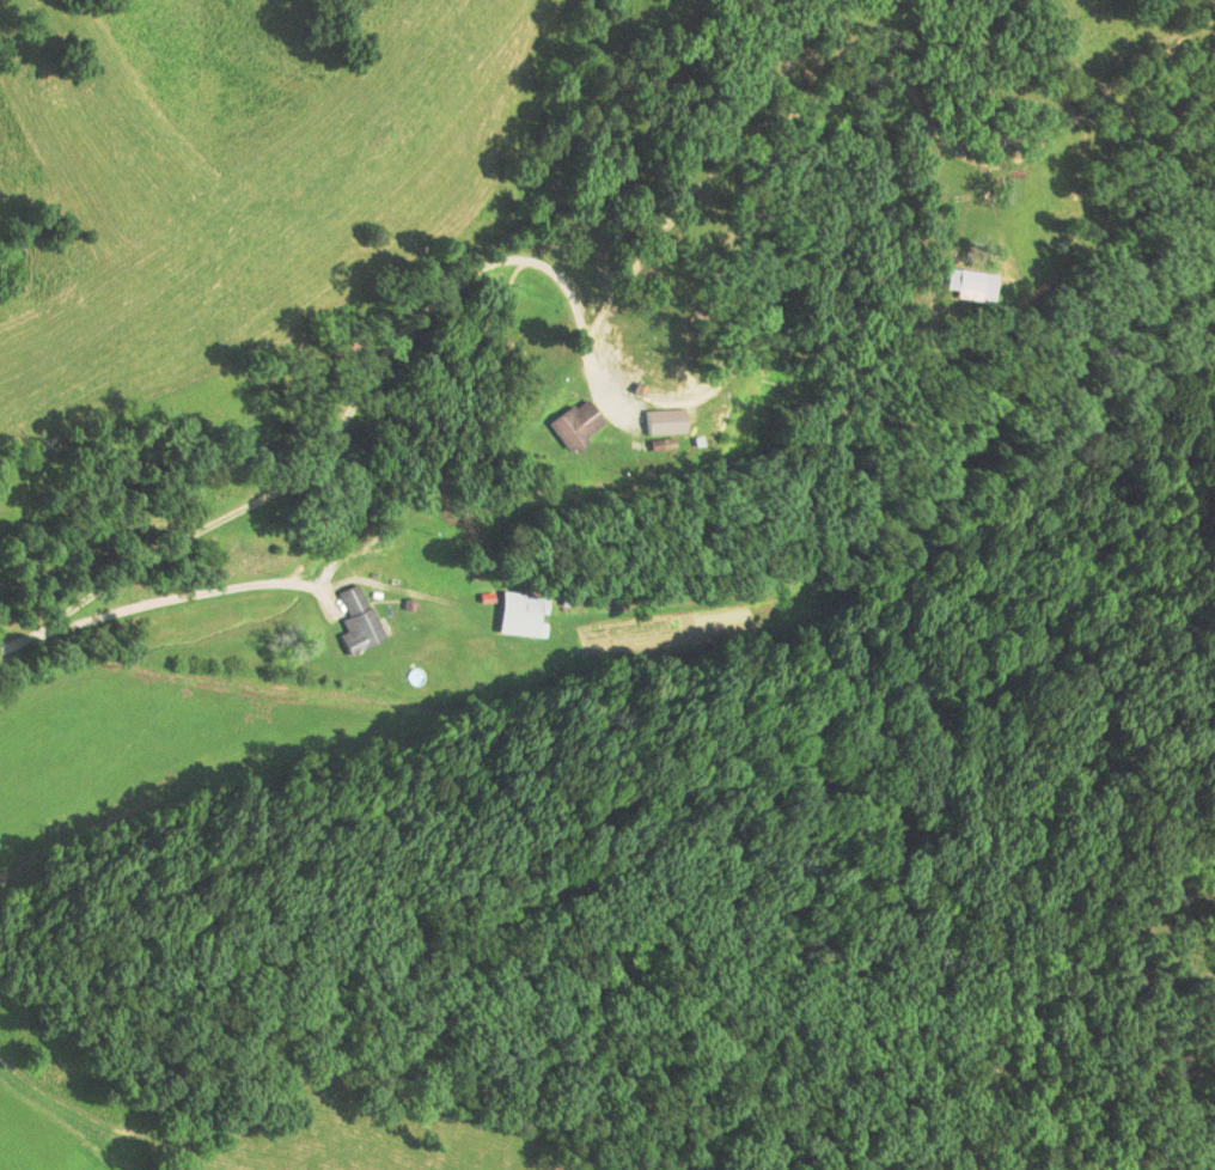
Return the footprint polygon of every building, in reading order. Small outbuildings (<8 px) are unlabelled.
[(942,295),(990,302),(994,275),(947,268),(942,295)] [(604,429),(587,398),(545,421),(562,452),(604,429)] [(683,434),(683,410),(642,411),(642,435),(683,434)] [(345,656),(383,640),(358,582),(334,593),(350,630),(336,636),(345,656)] [(498,633),(537,637),(541,596),(502,592),(498,633)]
